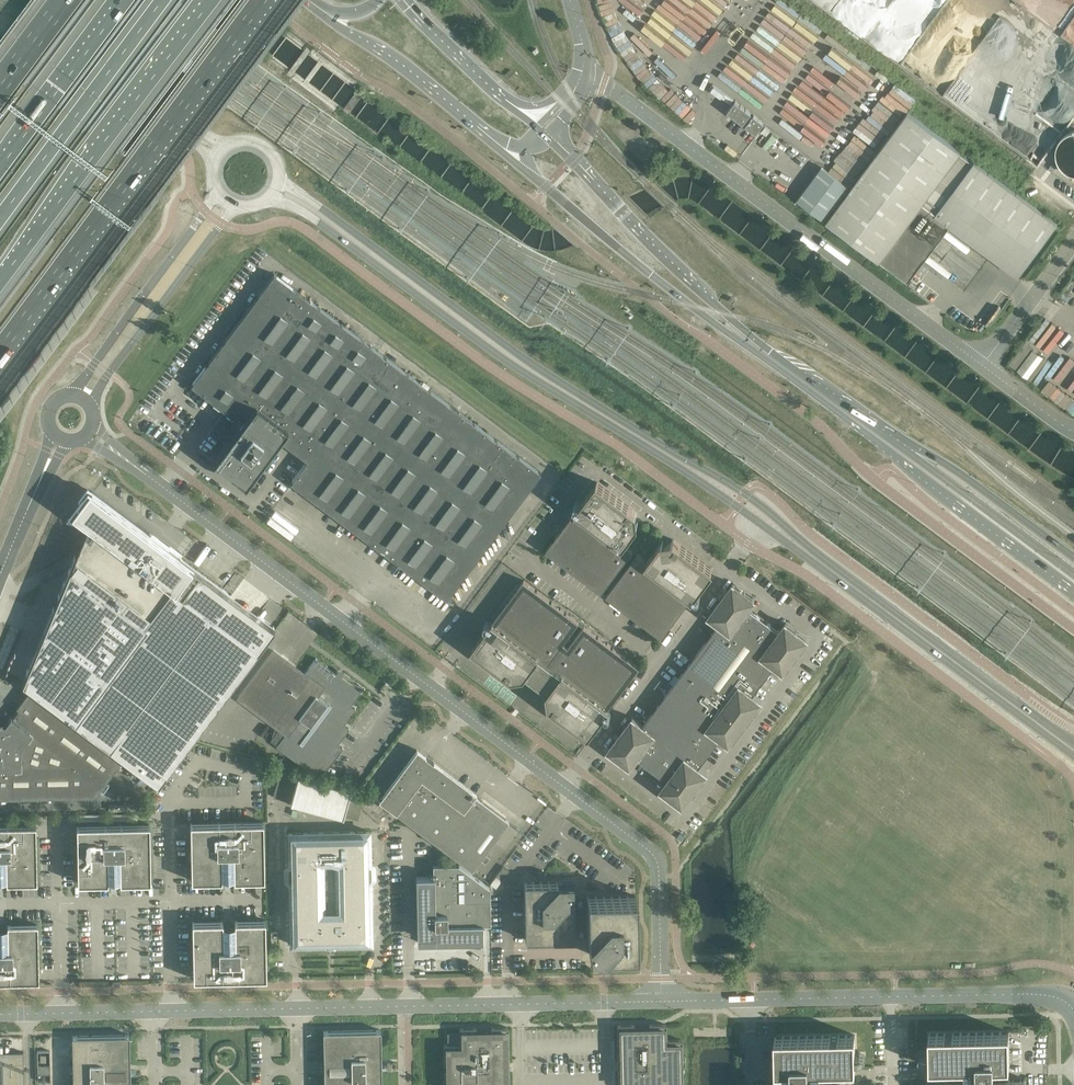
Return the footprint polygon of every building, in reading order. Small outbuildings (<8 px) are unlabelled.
[(727,67),(720,77),(735,86),(741,75),(727,67)] [(751,113),(735,101),(727,112),(743,124),(751,113)] [(922,203),(960,152),(961,151),(960,151),(908,112),(826,222),(827,222),(857,245),(858,246),(859,246),(870,254),(878,261),(879,261),(884,254),(885,253),(922,203)] [(765,123),(754,115),(746,126),(751,130),(755,124),(761,128),(765,123)] [(1052,219),(974,161),(973,162),(960,152),(922,203),(936,213),(935,214),(949,225),(1018,276),(1025,266),(1052,229),(1054,228),(1054,226),(1055,225),(1057,223),(1052,219)] [(849,186),(823,167),(797,202),(823,221),(849,186)] [(945,231),(948,227),(949,225),(935,214),(936,213),(922,203),(885,253),(880,260),(908,281),(915,271),(922,261),(925,257),(932,249),(935,245),(936,246),(938,244),(936,243),(939,239),(945,231)] [(870,254),(858,246),(867,253),(867,254),(871,257),(871,256),(878,261),(879,262),(880,260),(879,261),(878,261),(870,254)] [(456,410),(422,384),(386,357),(274,274),(262,290),(285,308),(269,330),(291,346),(253,397),(277,414),(318,445),(307,460),(290,482),(291,483),(313,499),(324,507),(335,516),(356,532),(362,536),(456,410)] [(253,397),(291,346),(269,330),(285,308),(262,290),(191,385),(217,404),(236,419),(237,418),(243,422),(213,461),(245,485),(251,477),(252,478),(253,478),(254,477),(255,476),(255,475),(254,474),(254,473),(279,439),(266,429),(277,414),(253,397)] [(1027,343),(1012,362),(1028,375),(1044,356),(1027,343)] [(458,493),(439,479),(478,426),(456,410),(362,536),(365,538),(377,547),(381,550),(385,553),(403,567),(458,493)] [(318,445),(277,414),(266,429),(279,439),(286,444),(307,460),(318,445)] [(533,482),(541,473),(478,426),(439,479),(458,493),(403,567),(421,580),(426,584),(432,589),(446,599),(452,591),(533,482)] [(624,542),(638,523),(638,522),(638,521),(637,522),(637,517),(636,513),(637,513),(637,512),(636,512),(636,511),(597,482),(581,504),(578,507),(575,512),(566,525),(556,537),(547,550),(584,578),(602,591),(633,549),(624,542)] [(88,524),(75,514),(92,491),(150,534),(87,487),(78,499),(82,503),(74,514),(88,524)] [(92,491),(75,514),(88,524),(87,526),(81,540),(75,554),(26,672),(22,682),(158,783),(274,627),(266,620),(258,614),(241,637),(234,632),(228,627),(221,622),(215,617),(232,595),(222,588),(220,586),(215,582),(209,578),(203,573),(197,569),(191,565),(186,560),(180,556),(167,547),(150,534),(92,491)] [(697,590),(713,568),(674,539),(673,539),(672,539),(672,540),(668,541),(664,541),(663,541),(663,540),(662,541),(647,560),(638,553),(607,595),(626,609),(657,632),(662,636),(672,623),(681,611),(694,594),(697,590)] [(169,543),(167,547),(180,556),(182,553),(169,543)] [(548,663),(579,621),(566,611),(524,580),(473,648),(512,677),(513,677),(514,677),(514,676),(522,675),(523,675),(523,676),(524,675),(526,672),(538,656),(548,663)] [(753,598),(743,590),(739,587),(735,584),(733,583),(715,607),(709,615),(710,616),(711,617),(715,620),(720,623),(731,632),(749,608),(750,606),(755,599),(753,598)] [(232,595),(215,617),(221,622),(228,627),(234,632),(241,637),(258,614),(232,595)] [(691,599),(686,605),(690,608),(695,602),(691,599)] [(762,655),(780,631),(768,622),(764,619),(760,616),(749,608),(731,632),(762,655)] [(584,625),(579,621),(548,663),(553,667),(584,625)] [(784,671),(793,659),(799,651),(808,639),(786,622),(781,629),(780,631),(762,655),(775,665),(776,666),(784,671)] [(775,665),(762,655),(731,632),(720,623),(712,633),(708,639),(704,643),(760,685),(775,665)] [(610,706),(639,666),(602,638),(584,625),(553,667),(562,674),(550,690),(548,693),(548,694),(548,695),(549,695),(550,703),(549,704),(550,705),(589,734),(605,712),(608,708),(610,706)] [(760,685),(704,643),(701,648),(697,653),(693,659),(689,664),(745,705),(753,694),(760,685)] [(285,733),(287,732),(239,696),(273,650),(284,658),(304,673),(306,672),(273,647),(236,697),(285,733)] [(344,724),(356,709),(355,708),(354,709),(350,706),(350,705),(361,691),(360,691),(359,692),(341,678),(341,677),(343,675),(342,674),(340,673),(339,672),(338,671),(336,673),(336,674),(316,659),(317,658),(316,658),(306,672),(304,673),(284,658),(273,650),(239,696),(287,732),(285,733),(279,742),(276,746),(314,775),(319,769),(320,768),(325,771),(324,772),(324,773),(325,771),(343,747),(342,748),(337,745),(338,744),(349,728),(348,729),(343,725),(344,724)] [(538,656),(526,672),(538,681),(550,690),(562,674),(553,667),(548,663),(538,656)] [(317,658),(316,659),(336,674),(336,673),(317,658)] [(745,705),(689,664),(685,669),(681,674),(674,684),(729,726),(737,715),(745,705)] [(359,692),(360,691),(341,677),(341,678),(359,692)] [(387,693),(392,687),(386,682),(381,689),(387,693)] [(729,726),(674,684),(673,685),(662,700),(659,705),(714,746),(721,737),(729,726)] [(95,796),(113,772),(116,768),(123,759),(29,690),(20,703),(16,708),(19,709),(13,717),(11,715),(5,724),(0,730),(0,799),(95,796)] [(745,722),(746,721),(752,713),(761,700),(754,695),(753,694),(745,705),(737,715),(745,722)] [(714,746),(659,705),(655,710),(651,715),(644,725),(655,733),(686,756),(699,766),(714,746)] [(729,743),(739,731),(744,723),(745,722),(737,715),(729,726),(721,737),(722,738),(729,743)] [(609,749),(610,751),(614,753),(618,756),(631,765),(634,761),(636,759),(637,757),(655,733),(644,725),(633,717),(609,749)] [(263,737),(276,746),(279,742),(267,732),(263,737)] [(637,757),(648,766),(652,769),(656,772),(668,780),(686,756),(655,733),(637,757)] [(476,796),(475,795),(476,794),(434,762),(433,762),(429,759),(426,757),(426,756),(417,749),(379,800),(390,808),(472,870),(481,858),(483,855),(485,853),(498,835),(509,821),(505,818),(503,817),(499,813),(493,809),(487,805),(482,800),(478,798),(476,796)] [(683,805),(692,793),(698,785),(707,773),(700,767),(699,766),(686,756),(668,780),(667,782),(661,789),(683,805)] [(344,809),(349,789),(298,776),(298,777),(297,776),(295,776),(296,775),(280,771),(273,797),(289,801),(289,800),(291,800),(291,802),(342,815),(343,815),(344,815),(345,815),(345,816),(358,819),(362,804),(349,800),(346,810),(345,809),(344,809)] [(155,809),(159,804),(152,799),(148,804),(155,809)] [(483,799),(482,800),(487,805),(493,809),(499,813),(503,817),(505,818),(506,816),(483,799)] [(264,879),(263,822),(190,823),(190,825),(190,830),(190,835),(191,845),(191,881),(222,880),(222,877),(225,877),(225,878),(226,878),(226,879),(227,879),(228,879),(229,879),(230,879),(230,878),(230,877),(234,877),(234,880),(264,879)] [(151,881),(150,846),(150,837),(150,824),(129,825),(111,825),(77,826),(77,828),(77,831),(77,838),(78,883),(108,882),(108,879),(112,879),(112,880),(112,881),(113,881),(114,881),(114,882),(115,881),(116,881),(116,880),(117,880),(117,879),(120,879),(120,882),(151,881)] [(36,838),(36,832),(36,826),(0,827),(0,884),(1,884),(2,884),(2,883),(3,883),(3,882),(3,881),(7,881),(7,884),(37,883),(36,838)] [(371,942),(371,927),(371,926),(370,911),(371,911),(370,910),(370,895),(370,894),(370,878),(366,878),(366,864),(369,864),(370,864),(370,863),(369,863),(369,832),(369,831),(368,831),(337,832),(337,831),(336,831),(336,832),(321,832),(320,832),(290,833),(290,832),(289,832),(289,833),(289,834),(290,864),(289,864),(289,865),(290,865),(290,866),(293,866),(293,872),(293,879),(290,880),(290,896),(290,897),(291,927),(290,927),(291,928),(291,943),(291,944),(292,944),(324,944),(324,940),(326,940),(328,940),(328,941),(329,942),(330,943),(331,943),(332,943),(333,942),(334,941),(334,940),(336,940),(338,940),(338,943),(338,945),(339,945),(339,943),(354,943),(355,943),(370,943),(371,943),(371,942)] [(490,856),(485,853),(483,855),(481,858),(485,862),(490,856)] [(490,924),(490,887),(458,864),(433,864),(433,876),(416,876),(416,907),(417,937),(417,941),(417,942),(418,942),(418,941),(426,939),(427,939),(434,941),(434,942),(481,941),(483,941),(483,924),(486,924),(490,924)] [(496,888),(509,870),(503,866),(490,883),(492,885),(494,886),(496,888)] [(574,939),(574,922),(574,914),(574,897),(573,897),(573,882),(558,882),(531,882),(524,883),(525,940),(574,939)] [(587,897),(587,914),(588,922),(588,938),(589,938),(589,954),(604,953),(604,954),(637,953),(636,896),(629,896),(587,897)] [(583,922),(588,922),(587,914),(583,914),(581,914),(579,914),(574,914),(574,922),(579,922),(581,922),(583,922)] [(266,977),(265,920),(235,921),(235,924),(231,924),(231,923),(230,922),(229,922),(228,922),(227,922),(227,923),(226,924),(223,924),(223,921),(192,922),(193,968),(193,973),(193,979),(266,977)] [(38,925),(7,925),(8,928),(4,928),(4,927),(3,927),(3,926),(2,926),(1,926),(0,926),(0,927),(0,983),(39,982),(39,981),(39,975),(39,970),(38,925)] [(328,941),(328,940),(326,940),(326,950),(336,950),(336,940),(334,940),(334,941),(333,942),(332,943),(331,943),(330,943),(329,942),(328,941)] [(683,1041),(682,1041),(682,1040),(681,1040),(667,1040),(666,1026),(666,1024),(665,1024),(649,1025),(649,1028),(645,1028),(645,1027),(644,1027),(644,1026),(643,1026),(643,1025),(642,1025),(641,1025),(641,1026),(640,1026),(639,1027),(639,1028),(634,1028),(634,1025),(618,1025),(617,1025),(617,1027),(618,1065),(618,1084),(683,1084),(683,1067),(680,1067),(680,1062),(683,1062),(683,1041)] [(509,1029),(508,1029),(508,1028),(507,1028),(507,1027),(491,1028),(491,1031),(487,1031),(487,1030),(486,1030),(486,1029),(485,1029),(484,1029),(483,1029),(482,1029),(482,1030),(481,1030),(481,1031),(477,1031),(477,1028),(461,1028),(461,1029),(460,1029),(460,1030),(459,1030),(459,1032),(447,1032),(448,1044),(445,1045),(444,1045),(444,1046),(444,1067),(448,1066),(448,1072),(444,1072),(445,1084),(510,1084),(509,1068),(509,1029)] [(382,1067),(381,1060),(381,1030),(323,1031),(324,1062),(324,1064),(324,1068),(324,1072),(324,1074),(324,1084),(382,1084),(382,1073),(382,1067)] [(994,1072),(1003,1072),(1003,1065),(1010,1065),(1009,1032),(929,1033),(929,1067),(957,1066),(958,1080),(945,1080),(945,1084),(1026,1084),(1026,1079),(994,1079),(994,1072)] [(130,1065),(130,1035),(126,1035),(75,1036),(72,1036),(72,1041),(73,1049),(73,1068),(73,1084),(131,1084),(131,1078),(130,1065)] [(828,1068),(856,1068),(855,1035),(775,1036),(776,1069),(785,1069),(786,1075),(791,1075),(792,1083),(760,1084),(840,1084),(840,1082),(828,1083),(828,1068)] [(24,1052),(22,1052),(19,1052),(0,1053),(0,1084),(24,1084),(24,1052)] [(50,1081),(50,1065),(37,1065),(38,1081),(50,1081)]
